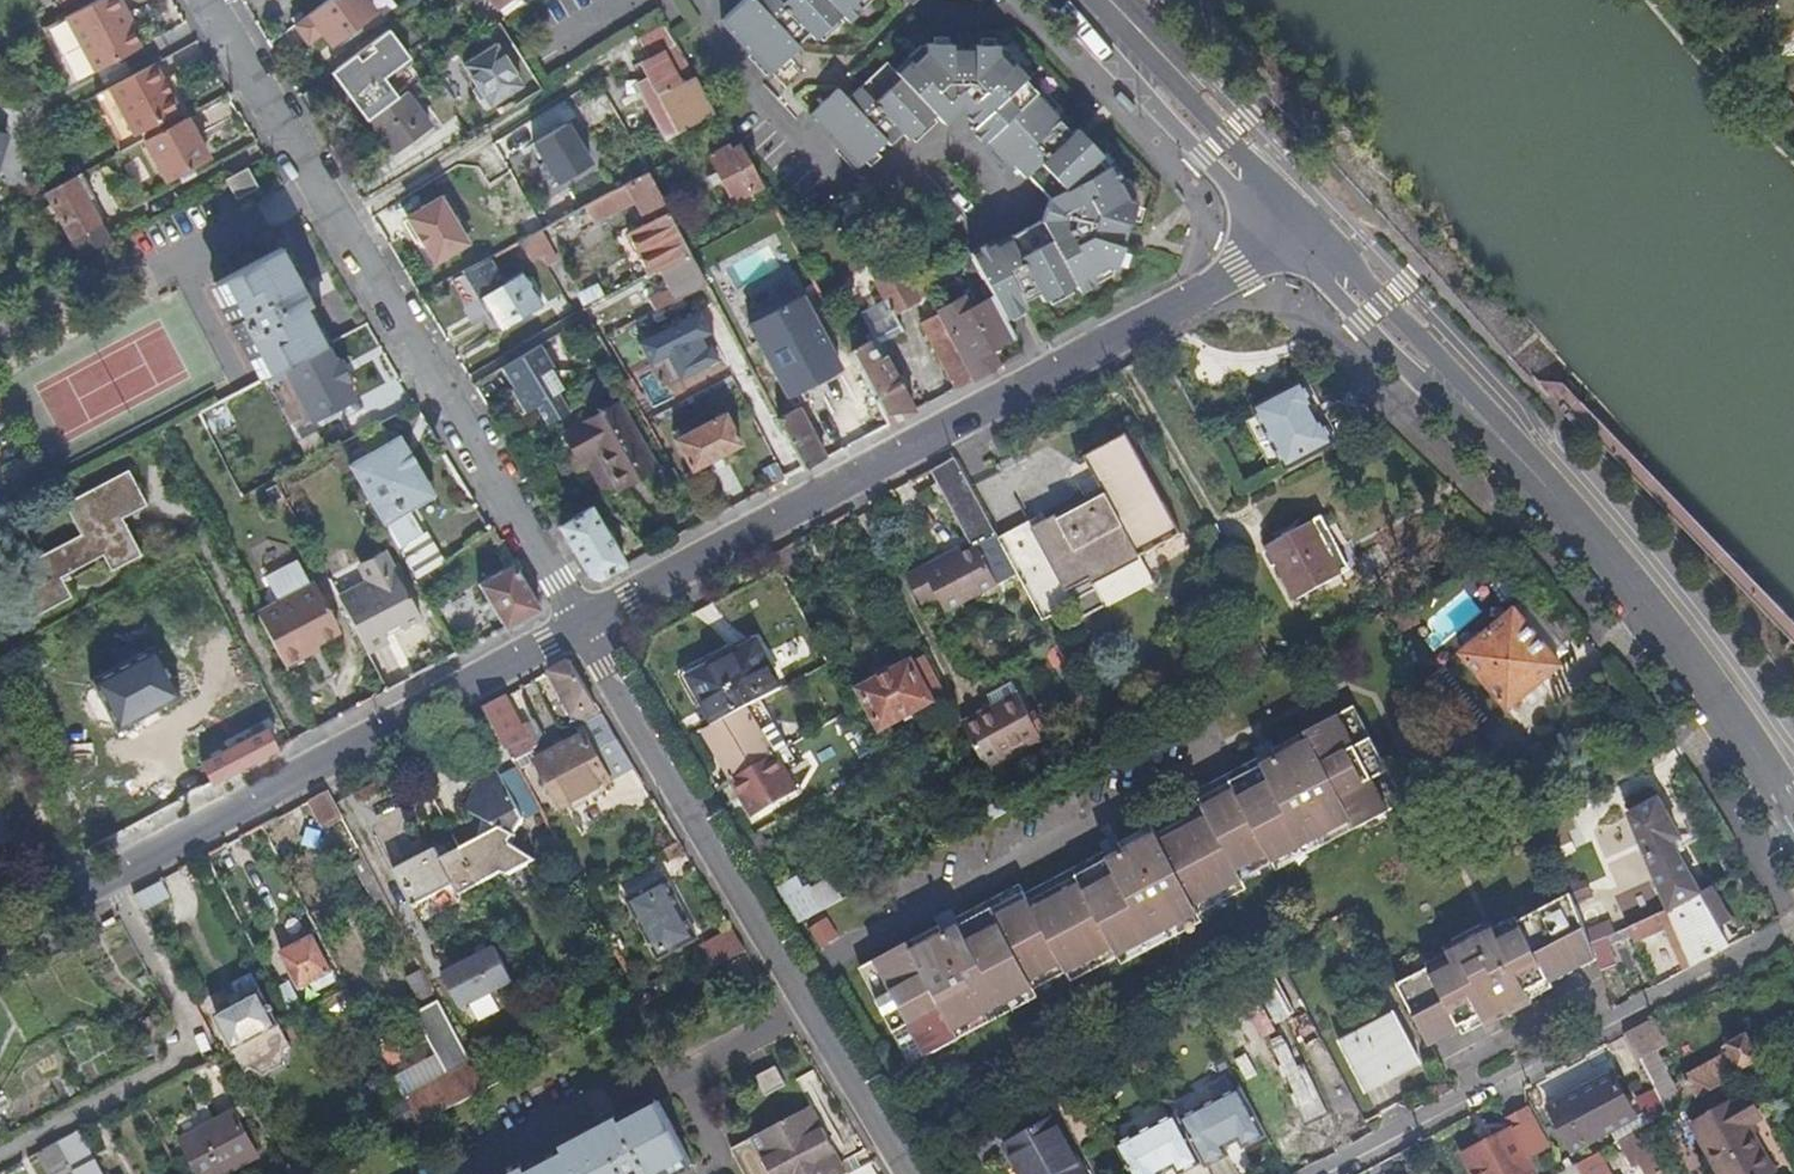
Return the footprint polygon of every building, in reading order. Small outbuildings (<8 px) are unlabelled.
[(116,0),(101,0),(48,29),(75,79),(78,84),(143,49),(131,29),(116,0)] [(122,0),(116,0),(131,29),(136,26),(122,0)] [(296,28),(309,46),(324,35),(333,47),(375,15),(364,0),(333,0),(296,28)] [(500,12),(516,0),(490,0),(500,12)] [(754,1),(753,0),(746,0),(724,22),(771,74),(798,50),(796,47),(808,36),(813,42),(839,18),(844,23),(858,10),(854,5),(860,0),(755,0),(754,1)] [(501,23),(475,42),(517,110),(517,109),(544,93),(501,23)] [(395,28),(390,32),(406,53),(411,50),(395,28)] [(390,32),(338,71),(374,119),(407,93),(426,79),(406,53),(390,32)] [(838,90),(811,116),(858,168),(885,144),(888,148),(902,136),(908,142),(935,117),(942,125),(954,113),(964,114),(976,127),(972,131),(1007,170),(1010,168),(1023,181),(1026,178),(1048,202),(1056,199),(1064,215),(1062,222),(1047,230),(1043,223),(975,259),(1005,314),(1039,295),(1044,303),(1076,286),(1079,291),(1099,280),(1096,275),(1110,267),(1120,269),(1141,201),(1132,199),(1111,175),(1107,177),(1099,168),(1103,164),(1079,137),(1074,141),(1057,124),(1060,121),(1024,83),(1027,79),(1014,66),(1010,69),(997,55),(998,48),(925,45),(924,55),(912,66),(909,62),(894,73),(886,64),(847,100),(838,90)] [(716,117),(697,81),(684,88),(667,55),(642,68),(651,87),(641,92),(668,143),(716,117)] [(157,66),(97,98),(125,147),(128,152),(147,142),(186,121),(166,84),(157,66)] [(338,71),(334,75),(369,122),(371,120),(374,119),(338,71)] [(178,77),(166,84),(186,121),(188,120),(192,117),(183,100),(175,86),(181,82),(178,77)] [(70,82),(73,87),(78,84),(75,79),(70,82)] [(374,119),(371,120),(398,158),(435,132),(407,93),(374,119)] [(536,137),(564,124),(556,108),(528,120),(536,137)] [(188,120),(186,121),(147,142),(169,182),(209,160),(188,120)] [(510,165),(524,156),(548,195),(599,163),(572,120),(528,147),(517,129),(495,142),(510,165)] [(128,152),(125,147),(119,150),(122,155),(128,152)] [(765,188),(743,148),(731,154),(729,151),(711,160),(735,204),(765,188)] [(259,188),(248,169),(228,180),(239,199),(259,188)] [(98,201),(85,176),(78,180),(91,204),(98,201)] [(691,255),(649,176),(588,208),(596,223),(637,201),(649,224),(628,235),(650,276),(661,271),(691,255)] [(50,194),(83,258),(112,243),(91,204),(78,180),(50,194)] [(433,268),(476,244),(448,194),(405,218),(433,268)] [(596,223),(588,208),(574,216),(579,224),(574,227),(577,233),(596,223)] [(574,216),(541,233),(546,242),(574,227),(579,224),(574,216)] [(541,233),(521,244),(530,262),(541,256),(548,267),(557,262),(546,242),(541,233)] [(507,248),(464,281),(478,299),(521,267),(507,248)] [(270,378),(328,346),(307,309),(312,306),(305,293),(282,250),(221,283),(241,320),(238,321),(270,378)] [(708,286),(691,255),(661,271),(678,302),(690,296),(708,286)] [(887,303),(895,318),(931,299),(921,280),(915,270),(913,265),(877,284),(887,303)] [(524,275),(480,302),(499,333),(543,308),(524,275)] [(976,382),(991,375),(981,357),(1015,338),(995,300),(946,326),(976,382)] [(856,361),(892,426),(915,414),(880,348),(904,335),(895,318),(887,303),(838,328),(856,361)] [(956,393),(976,382),(946,326),(942,319),(922,329),(956,393)] [(540,348),(502,371),(515,392),(512,394),(526,416),(537,410),(548,428),(570,415),(559,396),(553,400),(541,380),(555,371),(540,348)] [(838,383),(868,439),(892,426),(856,361),(850,365),(854,374),(838,383)] [(759,386),(768,401),(768,402),(796,388),(788,372),(759,386)] [(551,373),(541,380),(553,400),(559,396),(563,394),(551,373)] [(629,393),(637,388),(633,382),(620,389),(624,396),(629,393)] [(1289,476),(1322,459),(1337,451),(1323,426),(1320,427),(1312,411),(1315,409),(1302,385),(1254,410),(1259,419),(1284,465),(1289,476)] [(629,393),(633,399),(640,395),(637,388),(629,393)] [(227,404),(204,414),(213,432),(235,422),(227,404)] [(620,407),(565,439),(579,464),(597,453),(620,492),(656,472),(620,407)] [(784,432),(805,472),(825,461),(800,412),(779,422),(784,432)] [(725,415),(676,442),(692,473),(742,446),(725,415)] [(1270,472),(1284,465),(1259,419),(1246,426),(1270,472)] [(764,442),(787,482),(805,472),(784,432),(774,437),(764,442)] [(412,506),(381,524),(385,531),(411,515),(438,500),(403,439),(397,443),(418,480),(421,489),(420,495),(417,502),(412,506)] [(998,541),(1044,625),(1072,609),(1081,623),(1152,585),(1138,560),(1178,539),(1124,439),(1082,461),(1101,495),(1044,525),(1040,518),(998,541)] [(397,443),(350,470),(381,524),(412,506),(417,502),(420,495),(421,489),(418,480),(397,443)] [(939,489),(963,477),(955,462),(931,475),(939,489)] [(998,540),(963,477),(939,489),(974,552),(998,540)] [(23,534),(0,546),(0,572),(29,626),(71,603),(60,584),(103,561),(112,576),(143,559),(123,524),(147,510),(129,478),(66,511),(83,540),(39,563),(23,534)] [(600,581),(625,568),(591,510),(561,529),(591,579),(600,581)] [(411,515),(385,531),(399,553),(424,539),(411,515)] [(1297,603),(1341,580),(1320,541),(1330,535),(1322,522),(1269,550),(1297,603)] [(1320,541),(1341,580),(1351,575),(1330,535),(1320,541)] [(416,584),(447,566),(429,536),(424,539),(399,553),(416,584)] [(909,581),(926,613),(942,604),(949,618),(1001,589),(980,551),(928,578),(925,571),(909,581)] [(372,586),(340,603),(368,657),(386,649),(380,637),(397,628),(400,634),(419,625),(384,556),(363,567),(372,586)] [(1476,574),(1485,586),(1500,575),(1491,563),(1476,574)] [(541,614),(514,568),(479,588),(506,633),(541,614)] [(315,588),(257,618),(283,668),(310,654),(308,650),(338,635),(315,588)] [(1560,665),(1571,655),(1531,608),(1520,618),(1516,613),(1463,657),(1510,714),(1564,669),(1560,665)] [(761,702),(780,691),(756,646),(692,681),(705,705),(711,703),(722,724),(747,710),(761,702)] [(160,662),(154,651),(92,685),(96,692),(90,695),(88,702),(100,726),(110,729),(115,727),(118,733),(180,700),(170,680),(177,675),(168,658),(160,662)] [(882,729),(946,695),(925,656),(861,691),(882,729)] [(597,720),(605,716),(573,663),(554,673),(577,718),(578,717),(582,721),(594,715),(597,720)] [(995,710),(963,727),(988,773),(1043,743),(1042,741),(1032,721),(1013,687),(989,700),(995,710)] [(488,709),(517,764),(537,753),(508,698),(488,709)] [(767,711),(761,702),(747,710),(753,720),(767,711)] [(705,705),(717,726),(722,724),(711,703),(705,705)] [(717,726),(704,734),(733,783),(775,757),(790,748),(767,711),(753,720),(747,710),(722,724),(717,726)] [(940,933),(861,975),(912,1071),(1071,986),(1077,996),(1254,901),(1249,893),(1407,808),(1355,711),(1277,754),(1273,746),(1256,755),(1260,763),(1197,796),(1202,806),(1123,847),(1119,840),(1104,849),(1108,856),(1024,900),(1019,890),(956,923),(952,916),(935,924),(940,933)] [(613,782),(636,768),(605,716),(597,720),(587,725),(593,735),(540,763),(565,811),(614,784),(613,782)] [(1038,718),(1032,721),(1042,741),(1048,737),(1038,718)] [(205,771),(214,789),(278,754),(268,735),(205,771)] [(775,757),(733,783),(756,820),(798,794),(775,757)] [(482,842),(463,852),(481,887),(503,876),(512,878),(539,863),(511,846),(527,822),(493,759),(468,813),(488,822),(482,842)] [(344,822),(337,807),(329,793),(311,803),(327,832),(344,822)] [(1671,914),(1663,917),(1667,925),(1686,972),(1736,946),(1728,930),(1733,927),(1713,892),(1702,899),(1673,847),(1681,842),(1660,803),(1632,818),(1671,914)] [(1477,829),(1460,835),(1466,851),(1482,843),(1477,829)] [(676,865),(690,857),(683,845),(669,852),(676,865)] [(481,887),(463,852),(445,861),(439,851),(397,872),(415,907),(455,886),(461,898),(481,887)] [(808,889),(830,876),(822,862),(800,876),(808,889)] [(173,899),(163,881),(135,896),(145,914),(173,899)] [(799,927),(844,903),(833,884),(808,897),(799,882),(779,893),(799,927)] [(630,903),(661,963),(700,942),(668,883),(630,903)] [(1587,934),(1573,899),(1520,926),(1521,929),(1501,940),(1495,930),(1487,934),(1484,929),(1454,944),(1457,950),(1449,954),(1454,964),(1434,975),(1432,972),(1400,988),(1432,1051),(1464,1034),(1462,1030),(1482,1019),(1489,1029),(1534,1006),(1528,995),(1549,984),(1552,989),(1598,963),(1587,934)] [(1667,925),(1663,917),(1639,927),(1643,935),(1667,925)] [(99,935),(122,967),(138,955),(115,923),(99,935)] [(823,951),(838,942),(827,923),(812,932),(823,951)] [(1611,925),(1587,934),(1598,963),(1603,974),(1618,968),(1610,948),(1607,940),(1616,936),(1611,925)] [(1607,940),(1610,948),(1633,939),(1630,931),(1616,936),(1607,940)] [(710,975),(749,954),(737,934),(699,954),(710,975)] [(316,939),(282,956),(302,993),(335,975),(316,939)] [(517,986),(498,952),(471,966),(473,968),(467,972),(465,969),(447,979),(464,1013),(517,986)] [(745,961),(730,969),(740,988),(755,980),(745,961)] [(437,994),(426,973),(410,982),(421,1003),(437,994)] [(293,1052),(254,978),(234,989),(244,1005),(218,1020),(248,1075),(253,1072),(267,1080),(287,1068),(288,1055),(293,1052)] [(1289,999),(1255,1011),(1263,1033),(1293,1023),(1303,1052),(1322,1046),(1309,1009),(1295,1014),(1289,999)] [(434,1088),(409,1101),(412,1105),(424,1128),(489,1093),(442,1004),(426,1013),(430,1021),(423,1025),(432,1043),(434,1042),(447,1067),(451,1065),(457,1076),(434,1088)] [(430,1021),(426,1013),(418,1017),(423,1025),(430,1021)] [(1421,1063),(1397,1017),(1342,1045),(1366,1091),(1421,1063)] [(1345,1108),(1327,1060),(1304,1069),(1289,1031),(1272,1038),(1304,1123),(1345,1108)] [(1763,1066),(1748,1038),(1728,1049),(1731,1055),(1688,1080),(1688,1082),(1681,1086),(1693,1106),(1739,1080),(1743,1077),(1763,1066)] [(1655,1054),(1639,1062),(1657,1095),(1670,1118),(1686,1109),(1655,1054)] [(429,1077),(434,1088),(457,1076),(451,1065),(447,1067),(429,1077)] [(768,1102),(789,1090),(779,1071),(756,1083),(768,1102)] [(1550,1111),(1565,1138),(1579,1131),(1588,1148),(1637,1121),(1614,1077),(1550,1111)] [(1268,1137),(1243,1090),(1182,1122),(1205,1165),(1207,1170),(1230,1157),(1226,1150),(1241,1141),(1246,1150),(1268,1137)] [(1670,1118),(1657,1095),(1640,1105),(1652,1128),(1655,1127),(1670,1118)] [(1776,1173),(1753,1135),(1748,1127),(1754,1123),(1740,1099),(1691,1129),(1718,1173),(1773,1173),(1776,1173)] [(400,1111),(412,1134),(424,1128),(412,1105),(400,1111)] [(696,1169),(661,1106),(623,1127),(620,1121),(601,1131),(564,1151),(567,1157),(536,1173),(686,1173),(696,1169)] [(843,1163),(830,1139),(815,1111),(733,1154),(744,1173),(849,1173),(843,1163)] [(1530,1161),(1549,1151),(1529,1112),(1509,1122),(1514,1133),(1465,1158),(1473,1173),(1537,1173),(1530,1161)] [(238,1114),(185,1142),(202,1173),(232,1173),(261,1158),(238,1114)] [(1130,1173),(1170,1173),(1178,1170),(1180,1173),(1188,1173),(1205,1165),(1182,1122),(1179,1117),(1117,1150),(1130,1173)] [(1032,1121),(980,1156),(992,1173),(1068,1173),(1032,1121)] [(1759,1132),(1754,1123),(1748,1127),(1753,1135),(1759,1132)] [(1652,1128),(1641,1135),(1646,1143),(1660,1136),(1655,1127),(1652,1128)] [(1579,1131),(1565,1138),(1574,1155),(1588,1148),(1579,1131)] [(78,1134),(60,1144),(76,1173),(100,1173),(78,1134)] [(1641,1135),(1619,1146),(1631,1167),(1653,1155),(1646,1143),(1641,1135)] [(60,1144),(40,1154),(51,1173),(76,1173),(60,1144)] [(1582,1173),(1608,1173),(1599,1158),(1579,1169),(1582,1173)] [(298,1173),(330,1173),(322,1162),(298,1173)] [(1565,1167),(1569,1173),(1576,1170),(1572,1163),(1565,1167)]
